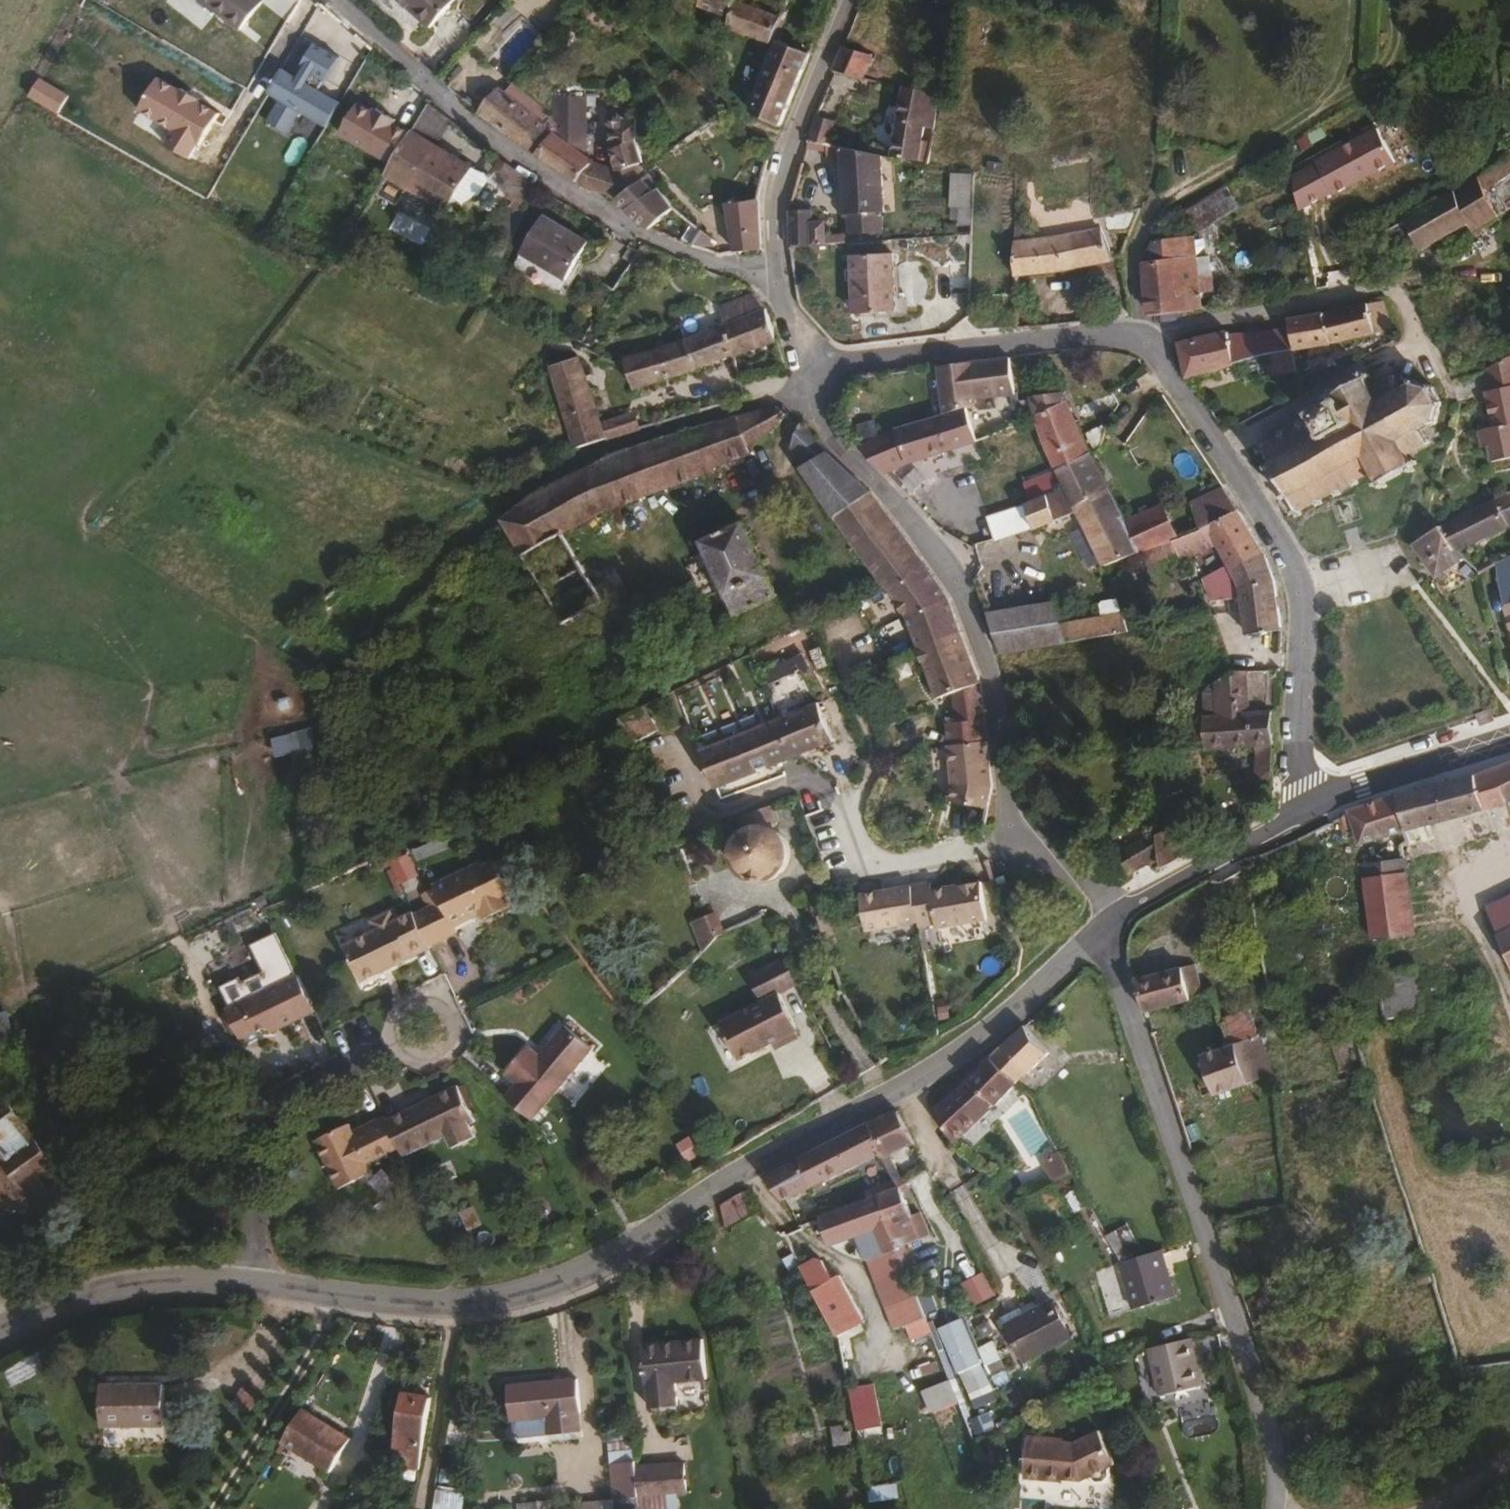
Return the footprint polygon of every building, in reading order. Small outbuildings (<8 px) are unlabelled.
[(256,0),(205,0),(240,29),(261,4),(256,0)] [(410,9),(414,4),(435,23),(456,0),(399,0),(410,9)] [(734,0),(698,0),(694,14),(726,24),(732,7),(734,0)] [(770,44),(780,19),(732,7),(726,24),(723,32),(770,44)] [(779,126),(808,54),(778,40),(752,113),(779,126)] [(311,42),(298,64),(302,66),(310,70),(324,78),(337,56),(311,42)] [(865,80),(871,57),(844,50),(836,73),(865,80)] [(302,66),(295,77),(303,82),(310,70),(302,66)] [(295,77),(279,68),(264,94),(277,101),(265,123),(286,135),(298,113),(324,128),(339,102),(303,82),(295,77)] [(220,114),(160,79),(140,112),(176,133),(168,147),(190,159),(198,146),(201,147),(220,114)] [(39,81),(29,97),(59,114),(68,98),(39,81)] [(549,119),(503,85),(497,91),(543,126),(549,119)] [(936,130),(940,97),(905,89),(892,158),(918,162),(923,129),(936,130)] [(574,149),(555,135),(543,126),(497,91),(475,113),(573,182),(591,164),(584,159),(573,150),(574,149)] [(584,159),(584,97),(553,97),(553,123),(561,128),(555,135),(574,149),(573,150),(584,159)] [(355,102),(337,131),(381,158),(399,129),(355,102)] [(449,213),(474,171),(433,147),(452,116),(430,102),(405,145),(426,158),(413,179),(392,166),(386,175),(449,213)] [(642,171),(629,143),(634,121),(620,118),(617,114),(606,124),(611,129),(611,149),(609,150),(616,171),(613,172),(612,175),(607,195),(615,198),(638,175),(642,171)] [(561,128),(553,123),(549,119),(543,126),(555,135),(561,128)] [(1377,126),(1314,160),(1315,162),(1294,173),(1300,210),(1332,193),(1334,196),(1397,162),(1377,126)] [(932,164),(936,130),(923,129),(918,162),(932,164)] [(838,149),(833,147),(812,144),(809,151),(833,154),(834,154),(838,149)] [(882,224),(883,158),(838,149),(834,154),(833,154),(832,162),(845,165),(844,223),(850,223),(876,224),(882,224)] [(1509,207),(1509,156),(1457,191),(1403,220),(1415,253),(1464,224),(1469,232),(1509,207)] [(607,195),(612,175),(591,164),(573,182),(610,204),(615,198),(607,195)] [(954,174),(952,225),(972,226),(975,175),(954,174)] [(626,209),(649,186),(638,175),(615,198),(626,209)] [(650,228),(670,200),(653,182),(649,186),(626,209),(624,211),(640,224),(650,228)] [(1198,230),(1235,207),(1224,189),(1186,213),(1198,230)] [(760,251),(760,200),(730,203),(735,252),(760,251)] [(1130,232),(1138,209),(1114,208),(1113,231),(1130,232)] [(819,244),(819,233),(818,223),(814,219),(804,219),(804,210),(789,211),(790,245),(819,244)] [(543,217),(521,255),(566,283),(590,245),(543,217)] [(876,240),(876,224),(850,223),(849,241),(876,240)] [(1113,262),(1105,228),(1053,240),(1015,246),(1015,293),(1021,292),(1022,279),(1059,273),(1113,262)] [(837,242),(837,233),(819,233),(819,244),(837,242)] [(701,250),(710,241),(704,235),(693,247),(701,250)] [(1196,279),(1194,260),(1190,238),(1181,239),(1181,243),(1153,247),(1145,262),(1148,316),(1200,309),(1199,293),(1209,292),(1208,278),(1196,279)] [(890,253),(851,255),(854,312),(893,310),(890,253)] [(1208,278),(1205,259),(1194,260),(1196,279),(1208,278)] [(1373,335),(1366,306),(1288,322),(1288,328),(1296,370),(1298,379),(1312,375),(1308,349),(1373,335)] [(685,373),(731,355),(732,359),(777,343),(767,310),(662,352),(623,362),(633,391),(685,373)] [(1296,370),(1288,328),(1270,333),(1227,335),(1226,333),(1178,344),(1186,377),(1265,358),(1269,377),(1296,370)] [(1484,370),(1488,392),(1482,394),(1489,429),(1476,432),(1479,449),(1487,448),(1491,464),(1509,460),(1509,357),(1484,370)] [(599,425),(575,359),(551,365),(576,446),(578,450),(644,430),(640,420),(635,422),(632,415),(599,425)] [(1016,395),(1007,359),(937,367),(944,418),(967,412),(976,410),(976,403),(1016,395)] [(1309,421),(1254,450),(1272,482),(1289,515),(1367,475),(1374,489),(1404,473),(1407,471),(1402,459),(1422,448),(1416,436),(1430,429),(1433,407),(1423,388),(1405,384),(1392,390),(1386,379),(1364,391),(1358,380),(1318,401),(1322,408),(1306,415),(1309,421)] [(1090,452),(1061,394),(1030,399),(1035,420),(1043,440),(1062,475),(1090,452)] [(1035,420),(1030,399),(1024,400),(1027,422),(1035,420)] [(602,512),(714,472),(713,467),(745,455),(786,416),(773,408),(640,447),(584,469),(538,491),(510,516),(578,644),(618,620),(561,535),(602,512)] [(975,441),(967,412),(944,418),(858,447),(882,472),(975,441)] [(928,572),(869,491),(827,456),(827,453),(799,424),(791,447),(804,467),(800,469),(886,587),(928,572)] [(1108,489),(1093,456),(1090,452),(1062,475),(1068,487),(1077,510),(1108,489)] [(1031,502),(1062,489),(1057,478),(1026,490),(1031,502)] [(1077,510),(1068,487),(1062,489),(1031,502),(1027,504),(1032,531),(1077,512),(1077,510)] [(1237,510),(1221,487),(1191,502),(1202,530),(1210,526),(1237,510)] [(1124,522),(1108,489),(1077,510),(1077,512),(1103,566),(1139,553),(1124,522)] [(1509,522),(1509,493),(1492,499),(1492,502),(1440,529),(1457,552),(1509,522)] [(1202,530),(1191,502),(1166,515),(1162,506),(1124,522),(1139,553),(1178,538),(1202,530)] [(1264,556),(1237,510),(1210,526),(1202,530),(1178,538),(1184,552),(1215,541),(1228,565),(1231,570),(1264,556)] [(745,523),(704,543),(737,616),(779,596),(745,523)] [(1457,552),(1440,529),(1414,546),(1436,576),(1463,562),(1457,552)] [(1281,630),(1274,584),(1264,556),(1231,570),(1242,591),(1248,636),(1281,630)] [(1242,591),(1231,570),(1228,565),(1215,572),(1230,597),(1242,591)] [(1125,632),(1105,571),(1059,589),(1071,624),(1061,627),(1053,605),(984,616),(998,652),(1125,632)] [(960,630),(950,603),(928,572),(886,587),(908,618),(919,647),(960,630)] [(1071,624),(1059,589),(1049,593),(1053,605),(1061,627),(1071,624)] [(1499,605),(1509,636),(1509,635),(1509,602),(1499,605)] [(981,685),(960,630),(919,647),(937,696),(955,692),(981,685)] [(1275,733),(1272,711),(1268,711),(1271,671),(1235,673),(1233,701),(1215,703),(1216,717),(1183,720),(1188,749),(1206,747),(1206,753),(1258,747),(1274,745),(1275,733)] [(988,741),(982,688),(981,685),(955,692),(957,722),(946,723),(947,745),(988,741)] [(834,739),(819,702),(779,719),(794,756),(834,739)] [(655,733),(641,708),(618,720),(632,745),(655,733)] [(1490,709),(1475,714),(1479,726),(1494,721),(1490,709)] [(715,789),(794,756),(779,719),(699,753),(715,789)] [(295,737),(275,741),(278,757),(298,753),(295,737)] [(993,784),(988,741),(947,745),(952,787),(950,799),(989,806),(993,784)] [(1273,780),(1274,745),(1258,747),(1256,779),(1273,780)] [(1447,783),(1349,813),(1361,846),(1509,802),(1509,764),(1447,783)] [(785,861),(786,854),(784,844),(780,838),(774,833),(777,825),(771,807),(740,819),(743,828),(733,841),(731,847),(730,854),(731,861),(733,868),(740,876),(749,881),(756,882),(763,882),(770,880),(776,876),(783,868),(785,861)] [(1192,852),(1179,827),(1158,837),(1156,835),(1121,851),(1132,869),(1152,859),(1156,868),(1162,865),(1164,867),(1192,852)] [(510,892),(518,889),(501,857),(485,865),(470,873),(468,868),(434,886),(435,888),(422,894),(428,908),(415,915),(430,945),(459,931),(454,921),(484,906),(490,916),(516,903),(510,892)] [(1410,936),(1399,858),(1363,863),(1373,940),(1410,936)] [(470,873),(485,865),(482,861),(468,868),(470,873)] [(985,918),(979,879),(930,886),(929,880),(910,883),(915,918),(916,923),(934,920),(935,925),(985,918)] [(915,918),(910,883),(859,892),(864,926),(915,918)] [(1509,933),(1509,906),(1490,916),(1501,938),(1509,933)] [(415,915),(413,912),(398,920),(394,913),(373,924),(377,932),(347,948),(364,982),(431,948),(430,945),(415,915)] [(690,925),(701,949),(727,938),(717,914),(690,925)] [(1501,938),(1500,938),(1509,966),(1509,933),(1501,938)] [(1203,994),(1193,963),(1136,980),(1143,1012),(1203,994)] [(1421,1018),(1419,973),(1383,974),(1385,1019),(1421,1018)] [(317,1013),(299,976),(228,1011),(244,1043),(271,1029),(273,1035),(317,1013)] [(777,993),(717,1024),(737,1060),(769,1043),(772,1048),(795,1036),(792,1030),(795,1028),(777,993)] [(1271,1075),(1249,1009),(1222,1018),(1232,1050),(1231,1051),(1247,1086),(1271,1075)] [(532,1120),(592,1048),(564,1025),(539,1055),(528,1046),(504,1074),(515,1083),(504,1097),(532,1120)] [(1019,1083),(1049,1055),(1024,1028),(990,1060),(1019,1083)] [(1247,1086),(1231,1051),(1176,1066),(1166,1036),(1149,1033),(1188,1146),(1217,1137),(1206,1102),(1247,1086)] [(956,1142),(1019,1083),(990,1060),(934,1113),(956,1142)] [(0,1073),(0,1143),(36,1199),(74,1176),(7,1068),(0,1073)] [(472,1143),(466,1131),(471,1128),(454,1092),(384,1127),(396,1153),(400,1162),(443,1142),(449,1154),(472,1143)] [(915,1144),(897,1113),(870,1128),(883,1155),(885,1160),(915,1144)] [(353,1142),(384,1127),(380,1121),(350,1136),(353,1142)] [(366,1168),(396,1153),(384,1127),(353,1142),(350,1136),(346,1128),(312,1145),(335,1193),(370,1177),(366,1168)] [(812,1190),(883,1155),(870,1128),(768,1182),(782,1200),(812,1190)] [(1076,1166),(1058,1139),(1051,1144),(1055,1151),(1044,1157),(1058,1177),(1076,1166)] [(907,1213),(911,1211),(900,1185),(874,1197),(895,1248),(918,1238),(907,1213)] [(748,1192),(717,1206),(728,1230),(759,1217),(748,1192)] [(874,1197),(816,1221),(828,1247),(853,1236),(892,1328),(923,1314),(895,1248),(874,1197)] [(922,1236),(911,1211),(907,1213),(918,1238),(922,1236)] [(1171,1300),(1159,1252),(1117,1264),(1130,1311),(1171,1300)] [(862,1321),(838,1278),(832,1281),(821,1262),(811,1260),(799,1266),(837,1335),(862,1321)] [(983,1273),(959,1284),(970,1307),(994,1295),(983,1273)] [(1032,1316),(1007,1329),(1025,1361),(1070,1335),(1051,1301),(1030,1312),(1032,1316)] [(993,1390),(961,1319),(938,1330),(970,1400),(993,1390)] [(680,1338),(650,1341),(657,1403),(687,1400),(680,1338)] [(1197,1387),(1188,1340),(1146,1348),(1156,1396),(1197,1387)] [(577,1374),(509,1382),(513,1416),(552,1412),(553,1429),(580,1427),(578,1408),(581,1408),(577,1374)] [(958,1401),(950,1381),(921,1393),(929,1412),(958,1401)] [(171,1391),(106,1392),(108,1433),(172,1432),(171,1391)] [(419,1475),(430,1400),(404,1397),(397,1440),(412,1443),(407,1473),(419,1475)] [(993,1411),(968,1419),(974,1438),(999,1429),(993,1411)] [(296,1460),(317,1428),(298,1416),(277,1448),(296,1460)] [(1023,1473),(1043,1475),(1049,1475),(1049,1473),(1084,1475),(1088,1472),(1090,1472),(1093,1475),(1094,1477),(1103,1478),(1108,1472),(1108,1463),(1114,1459),(1098,1426),(1075,1437),(1060,1436),(1060,1433),(1026,1431),(1025,1433),(1023,1473)] [(324,1478),(345,1446),(317,1428),(296,1460),(324,1478)] [(639,1495),(635,1459),(612,1461),(615,1497),(639,1495)] [(465,1487),(436,1485),(435,1508),(464,1508),(465,1487)] [(2,1491),(0,1492),(0,1508),(11,1508),(2,1491)] [(520,1508),(540,1508),(540,1499),(520,1499),(520,1508)]
